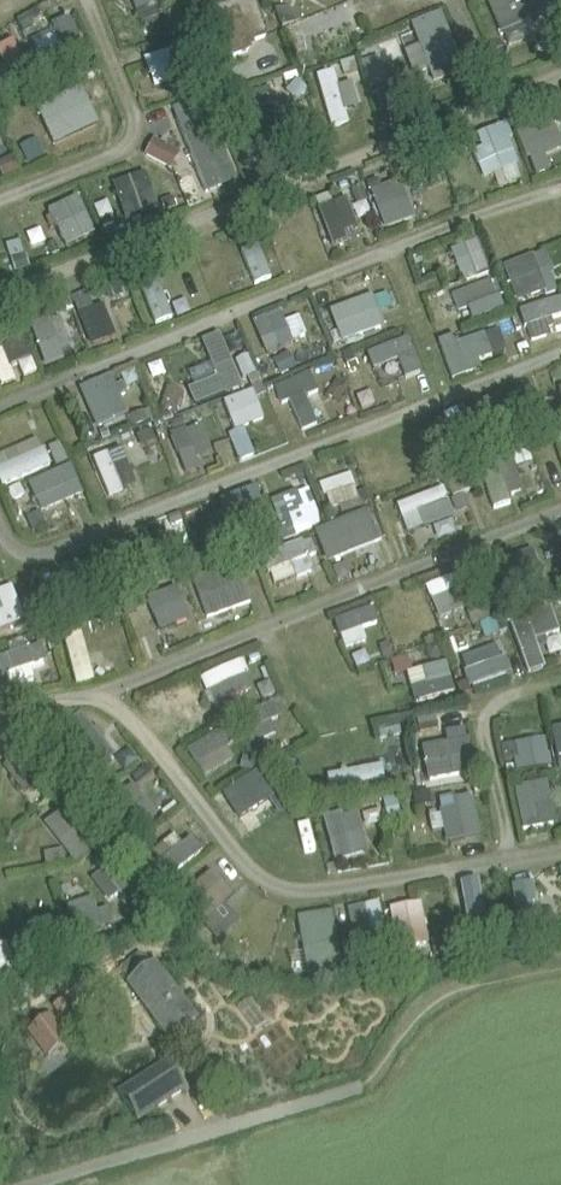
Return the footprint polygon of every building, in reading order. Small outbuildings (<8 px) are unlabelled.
[(137,13),(167,3),(166,0),(132,0),(137,13)] [(236,56),(246,52),(250,43),(251,43),(265,38),(268,33),(256,0),(240,0),(213,10),(228,51),(236,56)] [(492,1),(489,3),(501,33),(559,9),(555,0),(495,0),(492,1)] [(283,29),(300,22),(297,14),(284,8),(276,11),(283,29)] [(421,46),(430,71),(435,83),(464,71),(442,13),(412,25),(421,46)] [(53,23),(62,46),(42,54),(48,70),(87,54),(72,15),(53,23)] [(146,59),(156,88),(193,76),(183,47),(146,59)] [(23,57),(34,80),(47,74),(36,51),(23,57)] [(362,61),(370,87),(387,82),(379,56),(362,61)] [(189,61),(193,74),(201,71),(198,59),(189,61)] [(318,76),(333,129),(350,124),(346,110),(344,103),(357,100),(352,84),(339,87),(334,71),(318,76)] [(206,88),(202,75),(193,77),(197,91),(206,88)] [(7,96),(0,80),(0,103),(9,99),(7,96)] [(286,92),(297,102),(308,90),(297,81),(286,92)] [(37,108),(55,146),(100,125),(83,87),(37,108)] [(270,87),(251,92),(255,107),(274,102),(270,87)] [(391,88),(375,91),(381,125),(398,122),(391,88)] [(207,193),(238,181),(206,98),(175,110),(207,193)] [(292,102),(259,112),(275,162),(292,156),(290,150),(305,145),(292,102)] [(544,153),(560,146),(560,143),(552,119),(520,131),(531,158),(544,153)] [(494,174),(516,165),(519,163),(510,140),(514,138),(507,123),(478,136),(483,149),(474,152),(485,178),(494,174)] [(21,147),(29,165),(47,157),(39,139),(21,147)] [(155,139),(146,156),(172,169),(181,153),(155,139)] [(5,178),(20,172),(13,156),(0,162),(0,167),(5,178)] [(399,173),(402,179),(408,181),(414,179),(410,169),(399,173)] [(160,211),(146,173),(114,185),(128,222),(160,211)] [(382,187),(378,178),(366,183),(370,192),(382,187)] [(401,181),(372,192),(386,229),(415,218),(401,181)] [(353,193),(358,206),(367,202),(369,201),(364,188),(353,193)] [(178,207),(174,197),(162,202),(166,212),(178,207)] [(49,212),(67,248),(95,234),(77,198),(49,212)] [(334,246),(348,241),(345,233),(346,233),(358,228),(347,199),(320,209),(334,246)] [(117,231),(117,230),(113,220),(102,224),(106,235),(117,231)] [(463,281),(492,271),(481,239),(452,248),(463,281)] [(8,246),(16,272),(31,267),(27,254),(24,255),(20,241),(8,246)] [(61,252),(57,242),(48,246),(53,256),(61,252)] [(252,284),(272,279),(263,242),(243,247),(252,284)] [(505,268),(518,303),(546,292),(548,296),(558,292),(552,275),(555,274),(546,252),(505,268)] [(117,278),(104,283),(110,299),(124,294),(117,278)] [(492,282),(492,281),(453,295),(460,313),(469,309),(474,321),(505,309),(500,296),(503,295),(498,280),(492,282)] [(80,315),(94,309),(87,293),(73,299),(80,315)] [(168,295),(148,300),(154,323),(174,319),(168,295)] [(385,327),(380,313),(380,312),(379,311),(375,298),(373,295),(331,311),(338,329),(343,342),(385,327)] [(69,297),(52,303),(57,317),(74,311),(69,297)] [(547,337),(543,322),(552,319),(560,316),(560,298),(520,311),(526,328),(528,327),(533,342),(547,337)] [(94,309),(80,315),(92,346),(118,336),(105,305),(94,309)] [(28,316),(47,368),(65,361),(61,350),(70,346),(60,320),(51,323),(46,309),(28,316)] [(285,323),(280,311),(254,322),(268,355),(294,344),(293,341),(308,335),(300,317),(285,323)] [(2,344),(18,338),(11,322),(0,327),(0,338),(2,344)] [(212,364),(218,378),(196,388),(190,391),(196,406),(242,386),(220,335),(203,342),(212,364)] [(453,380),(468,375),(465,366),(480,361),(493,356),(486,335),(458,345),(455,337),(440,342),(453,380)] [(4,350),(3,346),(0,347),(0,379),(3,387),(17,381),(11,367),(33,357),(24,337),(23,336),(12,341),(10,343),(4,350)] [(368,355),(374,370),(399,360),(406,379),(421,373),(408,339),(368,355)] [(290,353),(274,360),(282,376),(297,368),(290,353)] [(355,357),(346,361),(350,371),(359,367),(355,357)] [(290,401),(303,431),(318,424),(306,397),(319,391),(310,372),(276,387),(283,404),(290,401)] [(249,377),(253,387),(262,383),(258,373),(249,377)] [(112,375),(80,389),(97,429),(130,415),(121,395),(128,392),(124,383),(117,386),(112,375)] [(350,387),(338,379),(327,394),(339,402),(350,387)] [(253,388),(257,398),(267,394),(263,384),(253,388)] [(168,386),(161,407),(178,412),(185,392),(168,386)] [(254,391),(225,402),(236,431),(265,420),(254,391)] [(519,437),(502,394),(484,401),(495,429),(481,434),(488,450),(519,437)] [(447,414),(456,434),(469,428),(461,408),(447,414)] [(150,410),(129,418),(132,428),(154,419),(150,410)] [(176,433),(186,429),(187,429),(182,418),(172,422),(176,433)] [(195,455),(210,450),(200,426),(186,431),(186,429),(176,433),(172,435),(188,474),(201,469),(197,458),(195,455)] [(107,430),(101,432),(104,440),(111,438),(107,430)] [(152,430),(137,435),(142,447),(157,442),(152,430)] [(479,451),(469,431),(458,436),(468,457),(479,451)] [(19,447),(24,458),(0,469),(0,478),(4,487),(54,463),(42,437),(19,447)] [(432,448),(453,499),(471,491),(451,441),(432,448)] [(250,442),(235,448),(241,462),(256,455),(250,442)] [(50,452),(57,466),(70,460),(63,445),(51,451),(50,452)] [(125,447),(94,460),(110,498),(141,485),(125,447)] [(528,447),(512,452),(516,465),(532,460),(528,447)] [(523,491),(512,458),(481,469),(495,508),(510,503),(508,496),(523,491)] [(31,481),(42,510),(85,495),(75,466),(31,481)] [(26,495),(21,484),(8,491),(14,501),(26,495)] [(274,530),(257,487),(221,501),(225,512),(238,544),(274,530)] [(398,506),(403,520),(419,513),(424,527),(425,529),(456,517),(450,501),(449,501),(444,489),(398,506)] [(358,501),(361,506),(372,502),(368,491),(358,494),(356,495),(358,501)] [(320,517),(316,506),(305,510),(299,494),(298,492),(271,502),(282,530),(279,531),(283,541),(321,526),(320,517)] [(470,507),(466,495),(452,501),(457,512),(470,507)] [(27,518),(34,533),(47,527),(40,512),(27,518)] [(384,540),(378,527),(374,529),(367,512),(316,532),(328,562),(384,540)] [(184,521),(180,513),(169,517),(172,526),(184,521)] [(309,557),(317,554),(312,540),(303,544),(302,542),(261,559),(268,574),(271,573),(292,564),(297,577),(297,578),(314,571),(309,557)] [(517,597),(546,586),(532,550),(504,561),(517,597)] [(239,561),(245,576),(257,571),(251,556),(239,561)] [(208,619),(253,603),(239,565),(194,581),(208,619)] [(463,589),(433,601),(440,619),(484,601),(477,583),(463,589)] [(0,613),(0,631),(26,621),(12,587),(0,592),(0,601),(4,611),(0,613)] [(177,588),(148,599),(160,631),(189,620),(177,588)] [(75,599),(80,611),(90,607),(85,595),(75,599)] [(59,597),(47,602),(52,614),(64,609),(59,597)] [(134,601),(122,606),(126,616),(138,610),(134,601)] [(112,620),(123,615),(120,607),(109,611),(112,620)] [(365,627),(382,622),(377,607),(337,620),(346,648),(369,641),(365,627)] [(545,668),(535,642),(535,641),(559,632),(551,610),(527,619),(526,614),(511,620),(530,673),(545,668)] [(496,619),(481,624),(486,639),(501,634),(496,619)] [(74,686),(97,679),(93,664),(107,661),(98,628),(61,638),(74,686)] [(434,642),(427,649),(429,659),(439,661),(445,654),(443,644),(434,642)] [(380,646),(384,659),(394,656),(389,643),(380,646)] [(47,659),(42,644),(0,658),(0,673),(5,688),(35,678),(31,665),(47,659)] [(510,675),(502,644),(461,654),(469,686),(510,675)] [(204,677),(216,705),(254,688),(242,661),(204,677)] [(449,664),(426,669),(429,682),(413,685),(417,702),(456,694),(449,664)] [(276,694),(271,681),(258,687),(263,700),(276,694)] [(471,692),(468,682),(457,686),(461,696),(471,692)] [(281,718),(274,703),(241,719),(248,734),(250,733),(255,744),(277,734),(272,722),(281,718)] [(220,717),(223,717),(233,717),(236,717),(237,705),(219,705),(214,707),(220,717)] [(115,755),(82,713),(73,720),(70,717),(51,732),(88,777),(115,755)] [(418,720),(421,735),(430,733),(435,726),(433,717),(418,720)] [(379,726),(382,739),(402,734),(399,722),(379,726)] [(227,745),(238,738),(229,724),(189,751),(206,776),(236,757),(227,745)] [(558,757),(560,756),(560,727),(552,729),(558,757)] [(33,787),(37,792),(40,796),(65,776),(37,741),(35,738),(8,760),(4,767),(4,768),(23,792),(26,790),(31,785),(33,787)] [(470,739),(468,740),(448,743),(423,748),(430,782),(477,773),(470,739)] [(549,740),(515,741),(516,770),(551,768),(549,740)] [(515,760),(512,744),(503,745),(506,761),(515,760)] [(256,760),(245,757),(241,769),(252,772),(256,760)] [(270,800),(288,789),(273,763),(223,794),(239,819),(270,800)] [(329,775),(332,792),(387,781),(384,764),(329,775)] [(515,765),(507,766),(508,775),(516,774),(515,765)] [(94,779),(102,789),(113,781),(105,771),(94,779)] [(547,779),(514,788),(526,830),(558,822),(547,779)] [(120,795),(112,784),(98,794),(106,805),(120,795)] [(133,785),(106,806),(130,837),(157,817),(133,785)] [(288,789),(270,800),(281,817),(299,805),(289,788),(288,789)] [(433,804),(430,791),(414,794),(416,807),(433,804)] [(473,796),(454,800),(440,803),(442,812),(443,815),(431,818),(434,832),(446,830),(448,842),(481,836),(473,796)] [(397,798),(385,801),(390,824),(402,821),(397,798)] [(103,844),(72,804),(45,825),(76,865),(103,844)] [(336,862),(370,853),(358,809),(324,818),(336,862)] [(12,832),(8,846),(19,849),(22,835),(12,832)] [(192,839),(184,845),(172,854),(164,844),(145,859),(153,870),(151,872),(162,885),(203,853),(192,839)] [(144,841),(132,849),(139,860),(151,852),(144,841)] [(47,866),(66,863),(63,850),(45,853),(47,866)] [(110,850),(96,861),(104,871),(92,880),(109,902),(120,893),(126,901),(140,890),(110,850)] [(202,922),(224,902),(232,895),(211,871),(181,898),(202,922)] [(486,878),(463,881),(471,942),(495,938),(486,878)] [(94,898),(68,907),(77,937),(114,925),(109,910),(99,913),(94,898)] [(383,902),(353,906),(357,949),(388,946),(383,902)] [(422,904),(391,909),(398,950),(429,944),(422,904)] [(168,914),(181,931),(192,923),(179,905),(168,914)] [(554,910),(540,913),(543,932),(557,930),(554,910)] [(333,912),(299,918),(311,985),(328,982),(326,971),(343,968),(333,912)] [(130,941),(141,936),(136,924),(125,929),(130,941)] [(466,932),(457,933),(459,946),(468,945),(466,932)] [(448,937),(432,940),(436,956),(451,953),(448,937)] [(8,942),(0,945),(0,973),(16,967),(8,942)] [(376,950),(378,962),(393,959),(390,947),(376,950)] [(131,983),(129,984),(140,1000),(122,1014),(139,1037),(158,1023),(171,1040),(197,1021),(155,965),(154,965),(147,957),(124,973),(131,983)] [(51,1013),(28,1030),(44,1051),(67,1034),(51,1013)] [(122,1093),(139,1120),(186,1089),(169,1062),(122,1093)]
